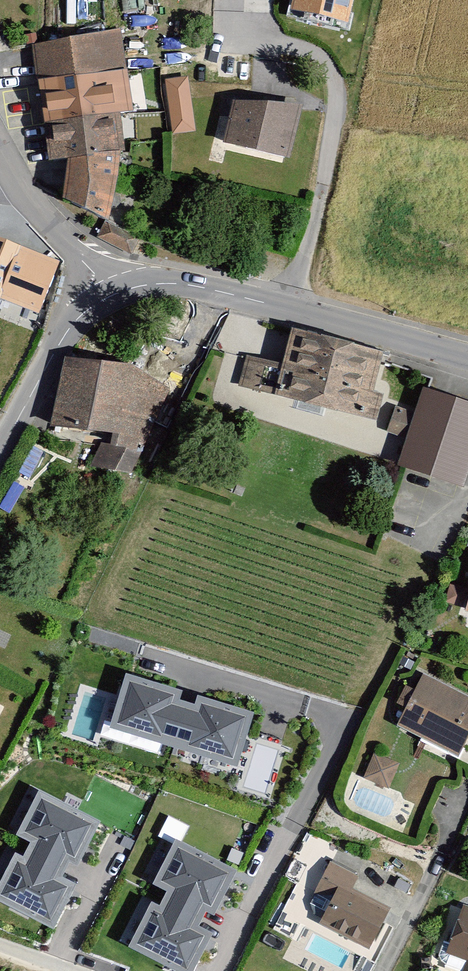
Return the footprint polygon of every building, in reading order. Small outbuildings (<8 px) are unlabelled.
[(289,14),(347,27),(353,0),(293,0),(289,14)] [(118,34),(33,50),(49,168),(69,165),(64,205),(107,223),(120,159),(125,158),(115,100),(130,97),(118,34)] [(187,78),(165,81),(173,131),(194,128),(187,78)] [(233,106),(224,147),(291,164),(302,110),(233,106)] [(109,223),(102,236),(130,253),(138,239),(109,223)] [(35,340),(60,270),(16,254),(17,250),(0,244),(0,274),(5,276),(0,289),(0,327),(35,340)] [(247,355),(239,384),(376,420),(383,396),(373,393),(383,354),(293,331),(285,365),(247,355)] [(174,375),(65,364),(50,430),(112,438),(111,450),(101,449),(90,469),(132,477),(174,375)] [(401,463),(464,483),(467,469),(467,401),(425,388),(401,463)] [(415,411),(397,406),(389,431),(406,436),(415,411)] [(397,730),(458,760),(467,741),(467,700),(423,678),(397,730)] [(245,708),(125,679),(112,730),(232,760),(245,708)] [(398,769),(375,759),(365,781),(388,791),(398,769)] [(101,820),(42,794),(0,883),(0,897),(53,925),(101,820)] [(236,873),(181,846),(133,943),(176,970),(192,970),(236,873)] [(386,915),(338,892),(322,926),(369,949),(386,915)] [(463,910),(448,955),(467,962),(467,911),(463,910)]
